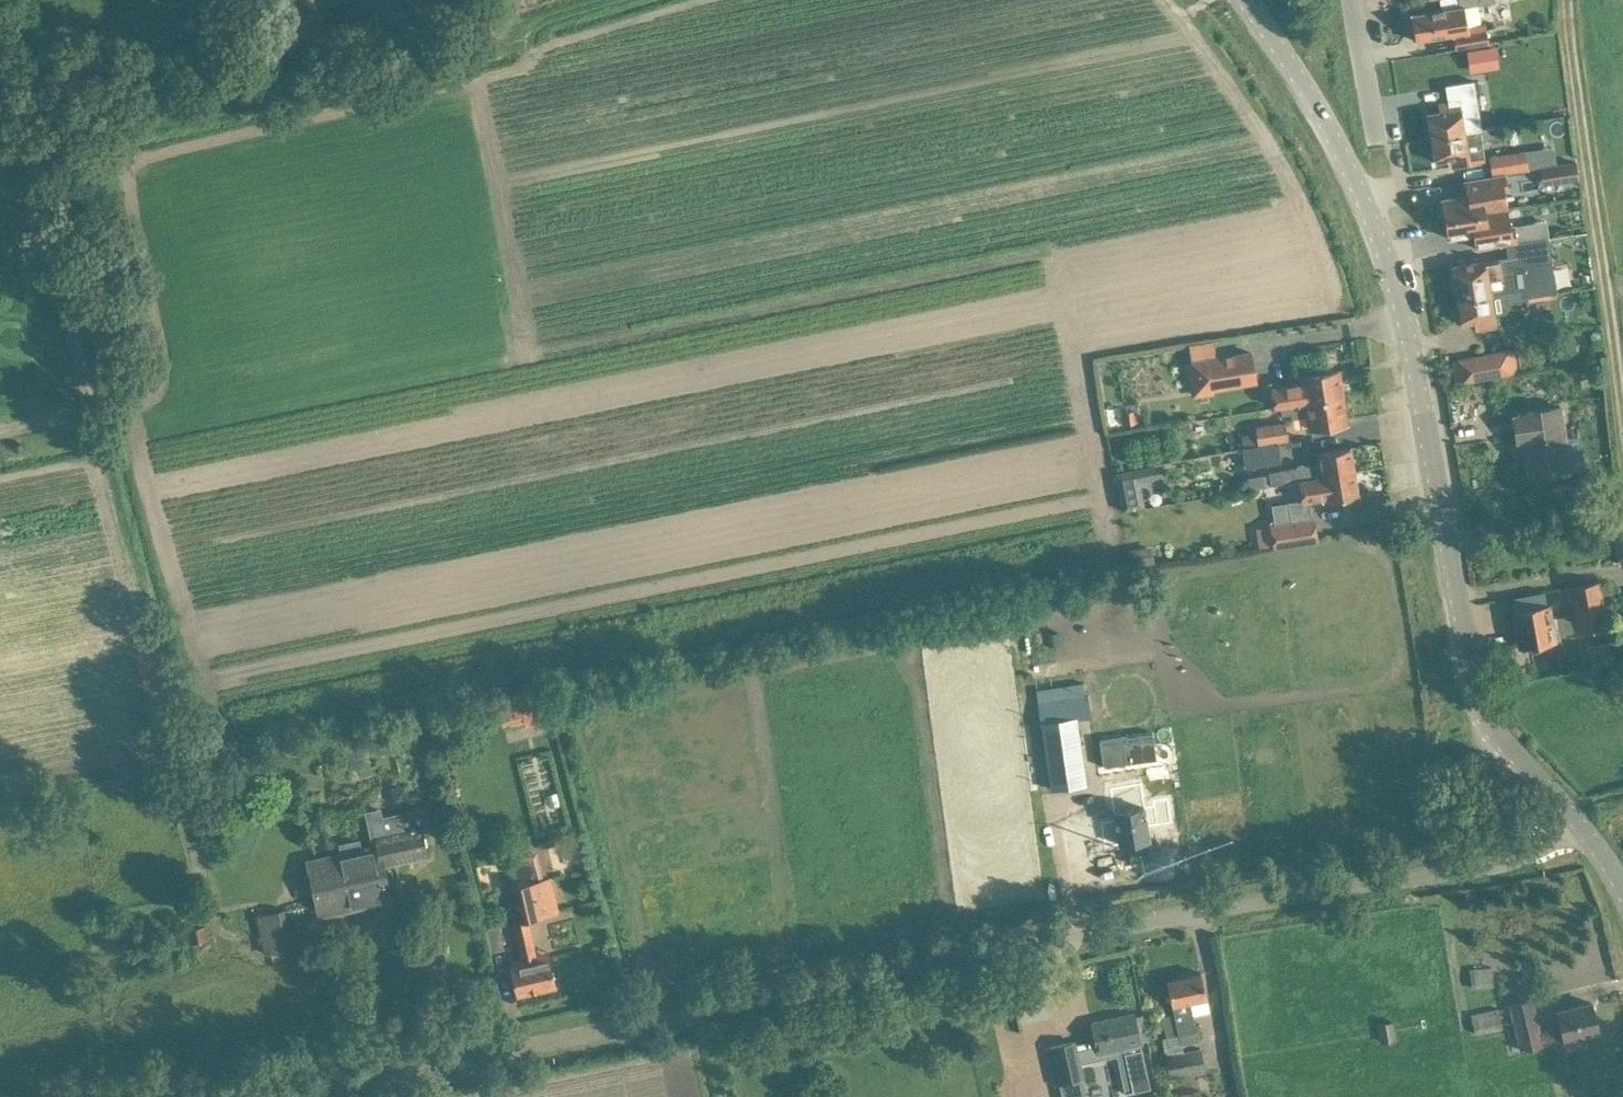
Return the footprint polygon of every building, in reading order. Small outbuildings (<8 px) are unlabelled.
[(1452,7),(1411,14),(1416,40),(1431,38),(1453,34),(1456,49),(1490,43),(1487,23),(1469,27),(1465,4),(1452,7)] [(1494,48),(1469,52),(1472,71),(1497,67),(1494,48)] [(1441,111),(1427,113),(1431,138),(1479,130),(1481,129),(1473,80),(1446,84),(1448,102),(1440,103),(1441,111)] [(1480,89),(1482,108),(1505,105),(1503,87),(1480,89)] [(1502,137),(1500,126),(1481,129),(1479,130),(1481,141),(1502,137)] [(1481,141),(1479,130),(1431,138),(1435,161),(1449,159),(1450,167),(1484,162),(1481,141)] [(1526,150),(1489,155),(1492,175),(1529,169),(1526,150)] [(1576,163),(1555,166),(1557,180),(1578,177),(1576,163)] [(1464,180),(1466,195),(1441,199),(1444,217),(1509,205),(1506,173),(1464,180)] [(1512,225),(1509,205),(1444,217),(1448,238),(1474,233),(1477,248),(1508,243),(1518,241),(1516,224),(1512,225)] [(1553,237),(1518,241),(1508,243),(1510,256),(1499,258),(1499,260),(1486,262),(1486,260),(1452,266),(1458,298),(1491,293),(1527,287),(1528,296),(1557,292),(1553,262),(1556,262),(1553,237)] [(1527,287),(1491,293),(1458,298),(1462,323),(1475,321),(1477,329),(1496,326),(1494,313),(1511,310),(1510,299),(1528,296),(1527,287)] [(1256,380),(1251,352),(1188,362),(1190,373),(1198,372),(1198,374),(1208,373),(1210,388),(1256,380)] [(1496,353),(1454,361),(1458,383),(1512,372),(1509,355),(1497,357),(1496,353)] [(1342,396),(1338,370),(1318,373),(1315,369),(1305,371),(1304,375),(1303,375),(1304,384),(1271,389),(1274,408),(1281,407),(1281,406),(1342,396)] [(1342,396),(1281,406),(1281,407),(1282,415),(1291,414),(1292,419),(1309,417),(1311,428),(1346,422),(1342,396)] [(1571,470),(1564,426),(1561,406),(1519,412),(1520,414),(1513,416),(1517,441),(1524,440),(1529,476),(1529,477),(1545,475),(1545,477),(1550,477),(1549,473),(1571,470)] [(1285,423),(1257,426),(1259,444),(1287,440),(1285,423)] [(1280,464),(1278,442),(1243,446),(1246,469),(1280,464)] [(1309,465),(1268,472),(1270,484),(1293,480),(1293,481),(1299,480),(1354,471),(1351,448),(1319,453),(1321,464),(1309,466),(1309,465)] [(1149,478),(1147,467),(1115,474),(1123,510),(1144,506),(1138,480),(1149,478)] [(1291,521),(1270,525),(1274,547),(1318,540),(1314,519),(1312,519),(1309,499),(1327,497),(1327,500),(1358,494),(1354,471),(1299,480),(1302,498),(1288,501),(1291,521)] [(1262,474),(1247,476),(1249,488),(1264,485),(1262,474)] [(1158,494),(1170,491),(1166,477),(1154,480),(1158,494)] [(1569,587),(1574,613),(1578,630),(1608,624),(1600,581),(1569,587)] [(1566,638),(1562,616),(1553,617),(1550,604),(1512,611),(1519,647),(1566,638)] [(1595,674),(1617,670),(1613,641),(1590,645),(1595,674)] [(526,726),(547,721),(541,695),(520,700),(526,726)] [(1038,702),(1051,789),(1086,783),(1076,718),(1091,716),(1087,695),(1038,702)] [(1154,751),(1112,754),(1113,767),(1155,763),(1154,751)] [(538,803),(563,796),(552,756),(527,762),(538,803)] [(1173,778),(1171,758),(1159,760),(1162,780),(1173,778)] [(1512,795),(1508,779),(1494,782),(1497,798),(1503,801),(1509,800),(1512,795)] [(1115,820),(1101,823),(1105,844),(1104,844),(1105,847),(1139,842),(1139,841),(1146,840),(1146,841),(1150,840),(1148,826),(1162,824),(1162,823),(1171,822),(1170,814),(1168,798),(1153,800),(1154,806),(1146,807),(1146,806),(1145,807),(1144,801),(1144,802),(1141,783),(1140,783),(1115,787),(1110,787),(1115,820)] [(390,858),(391,863),(427,855),(421,829),(428,827),(424,806),(381,816),(379,807),(366,810),(372,837),(375,837),(377,844),(360,848),(358,839),(340,844),(343,853),(308,861),(320,914),(390,899),(381,859),(390,858)] [(549,877),(543,879),(537,851),(506,859),(512,886),(505,888),(523,963),(511,966),(518,994),(555,986),(549,957),(535,960),(526,919),(557,911),(549,877)] [(265,953),(293,948),(285,909),(257,915),(265,953)] [(1471,969),(1473,988),(1493,986),(1491,967),(1471,969)] [(1162,1038),(1171,1078),(1205,1070),(1201,1049),(1184,1052),(1182,1043),(1198,1040),(1194,1018),(1190,1001),(1207,997),(1201,973),(1167,980),(1174,1014),(1163,1016),(1168,1037),(1162,1038)] [(1592,1002),(1558,1011),(1561,1026),(1540,1031),(1532,999),(1510,1004),(1521,1049),(1598,1030),(1592,1002)] [(1476,1035),(1502,1029),(1498,1010),(1471,1016),(1476,1035)] [(1074,1042),(1048,1048),(1056,1084),(1083,1078),(1079,1062),(1116,1054),(1124,1091),(1150,1086),(1142,1043),(1148,1042),(1148,1039),(1143,1018),(1136,1019),(1134,1013),(1091,1022),(1095,1039),(1086,1041),(1087,1047),(1076,1049),(1074,1042)] [(1385,1028),(1389,1046),(1401,1043),(1397,1025),(1385,1028)]
